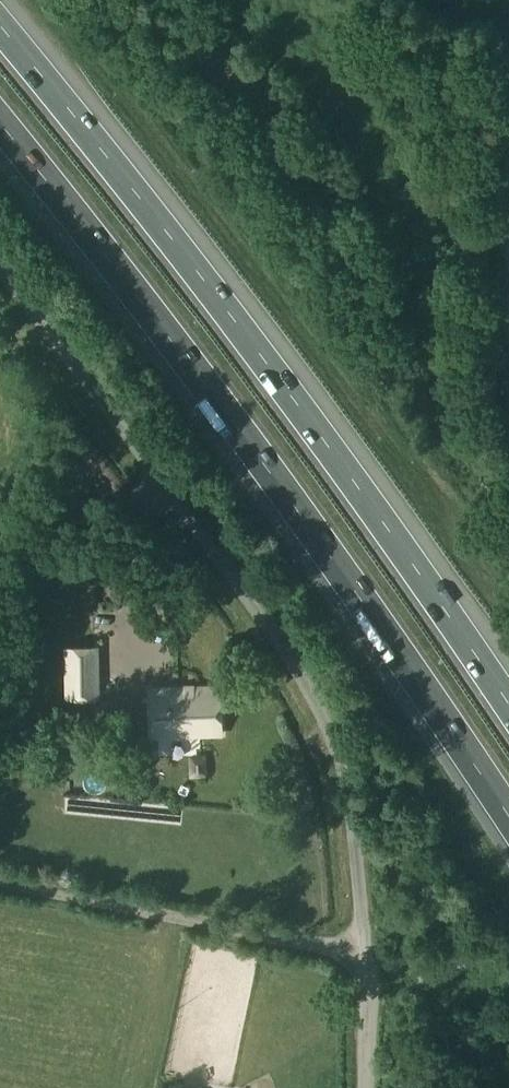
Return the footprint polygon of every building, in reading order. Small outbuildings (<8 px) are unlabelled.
[(94,650),(63,651),(65,698),(96,696),(94,650)] [(218,687),(148,690),(150,738),(220,735),(218,687)] [(203,757),(187,758),(188,779),(204,779),(203,757)]
